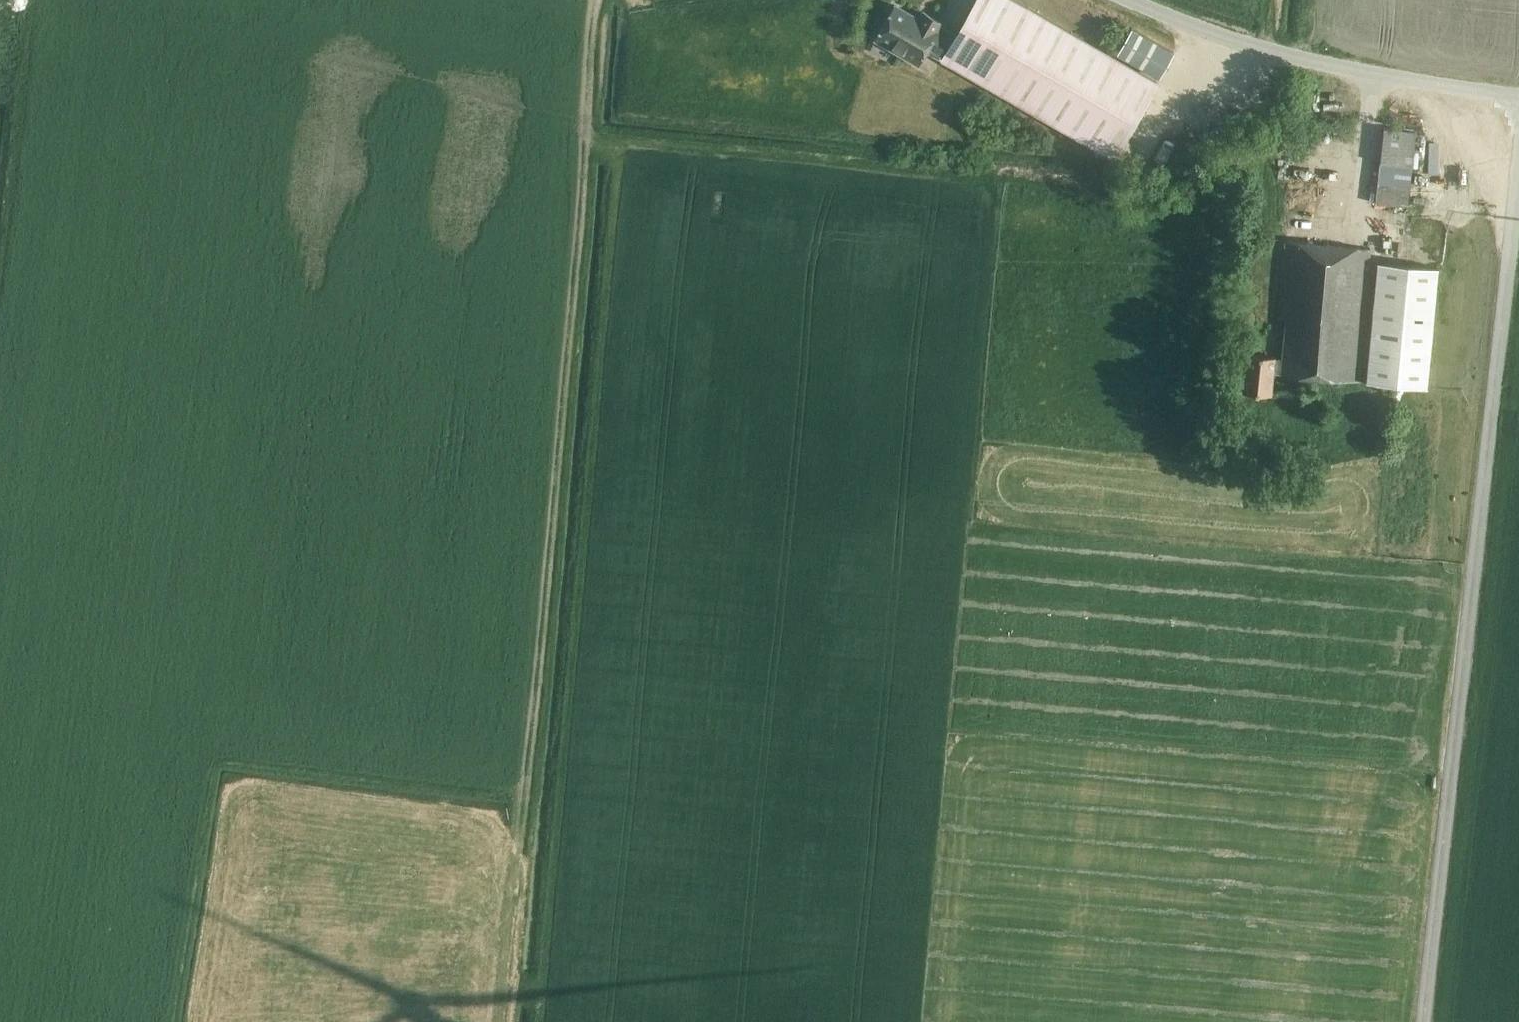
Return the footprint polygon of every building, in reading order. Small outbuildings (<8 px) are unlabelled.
[(1158,83),(1014,0),(975,0),(955,35),(941,26),(943,23),(923,12),(919,19),(895,5),(875,40),(919,65),(927,51),(942,59),(941,60),(1115,159),(1158,83)] [(1174,52),(1132,28),(1117,53),(1160,77),(1174,52)] [(1407,205),(1411,164),(1413,165),(1418,131),(1385,127),(1380,161),(1375,201),(1407,205)] [(1270,391),(1272,371),(1360,379),(1373,247),(1286,238),(1279,315),(1286,316),(1282,356),(1274,356),(1274,353),(1247,351),(1243,389),(1270,391)] [(1380,260),(1368,380),(1428,386),(1440,266),(1380,260)]
